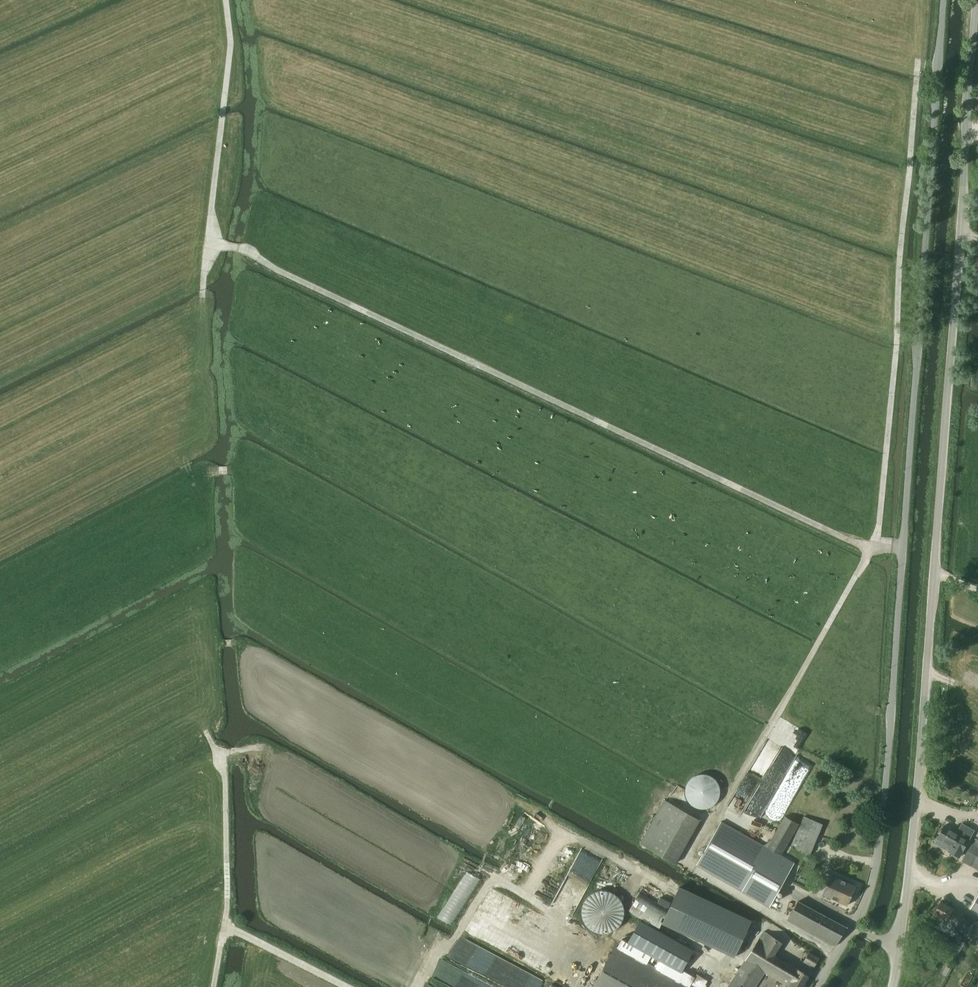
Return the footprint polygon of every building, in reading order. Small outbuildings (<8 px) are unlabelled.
[(708,768),(683,790),(703,812),(728,790),(708,768)] [(675,863),(700,820),(665,800),(640,844),(675,863)] [(782,855),(799,824),(784,816),(767,847),(782,855)] [(794,863),(766,847),(721,822),(696,865),(770,906),(794,863)] [(961,824),(957,832),(944,825),(937,838),(962,852),(969,839),(971,835),(966,833),(969,828),(961,824)] [(973,842),(962,861),(977,870),(977,844),(973,842)] [(571,911),(599,864),(582,854),(556,898),(564,903),(562,906),(571,911)] [(847,905),(856,886),(825,872),(821,881),(827,884),(822,894),(826,896),(825,898),(829,900),(830,898),(847,905)] [(668,910),(662,923),(735,957),(751,921),(679,887),(668,910)] [(583,923),(619,934),(630,899),(594,888),(583,923)] [(662,923),(668,910),(639,892),(628,912),(659,930),(662,923)] [(660,897),(657,902),(668,907),(671,902),(660,897)] [(836,946),(846,927),(797,901),(787,920),(836,946)] [(958,925),(965,914),(953,907),(952,908),(940,901),(934,913),(946,920),(947,919),(958,925)] [(977,940),(977,923),(966,916),(959,929),(977,940)] [(628,943),(671,967),(681,972),(693,950),(683,945),(639,921),(628,943)] [(763,972),(774,955),(782,942),(763,931),(727,986),(754,986),(763,972)] [(616,945),(593,986),(691,986),(616,945)] [(814,967),(819,958),(810,953),(805,962),(814,967)] [(774,955),(763,972),(788,986),(801,986),(808,975),(774,955)] [(933,969),(937,962),(932,959),(928,967),(933,969)] [(946,966),(942,974),(947,977),(951,969),(946,966)]
